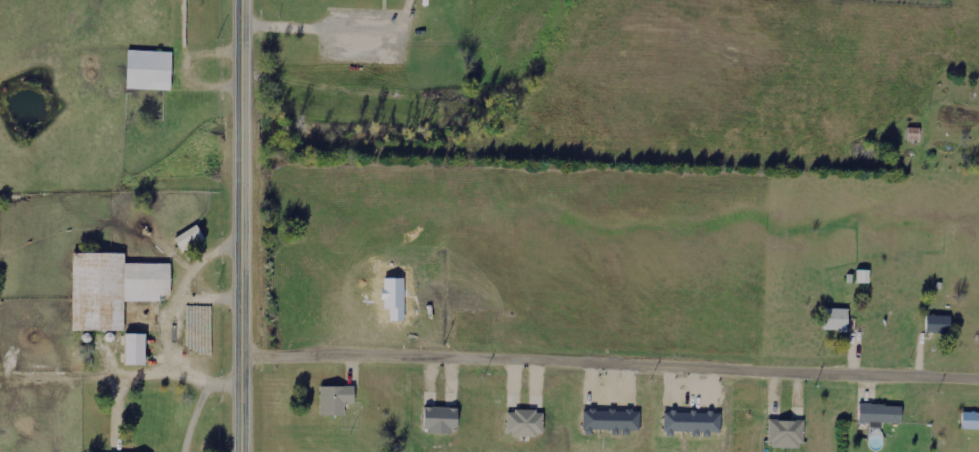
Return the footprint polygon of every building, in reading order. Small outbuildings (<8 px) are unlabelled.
[(171,90),(173,52),(128,50),(127,89),(171,90)] [(183,253),(206,240),(198,225),(175,238),(183,253)] [(72,330),(125,330),(125,302),(160,302),(160,296),(171,296),(171,264),(125,264),(125,253),(72,253),(72,330)] [(869,283),(870,270),(857,270),(857,283),(869,283)] [(825,331),(848,331),(849,309),(825,308),(825,331)] [(926,333),(950,334),(951,316),(927,315),(926,333)] [(125,365),(146,365),(146,334),(125,334),(125,365)] [(345,416),(345,404),(355,404),(354,386),(320,387),(321,416),(345,416)] [(859,422),(902,423),(902,406),(859,404),(859,422)] [(456,433),(457,408),(424,407),(423,432),(456,433)] [(640,410),(584,409),(583,430),(612,430),(612,432),(640,432),(640,410)] [(544,436),(544,412),(507,411),(507,435),(544,436)] [(721,433),(721,412),(664,411),(664,433),(674,433),(711,433),(721,433)] [(962,412),(962,429),(978,429),(978,412),(962,412)] [(804,421),(770,420),(769,447),(803,448),(804,421)]
